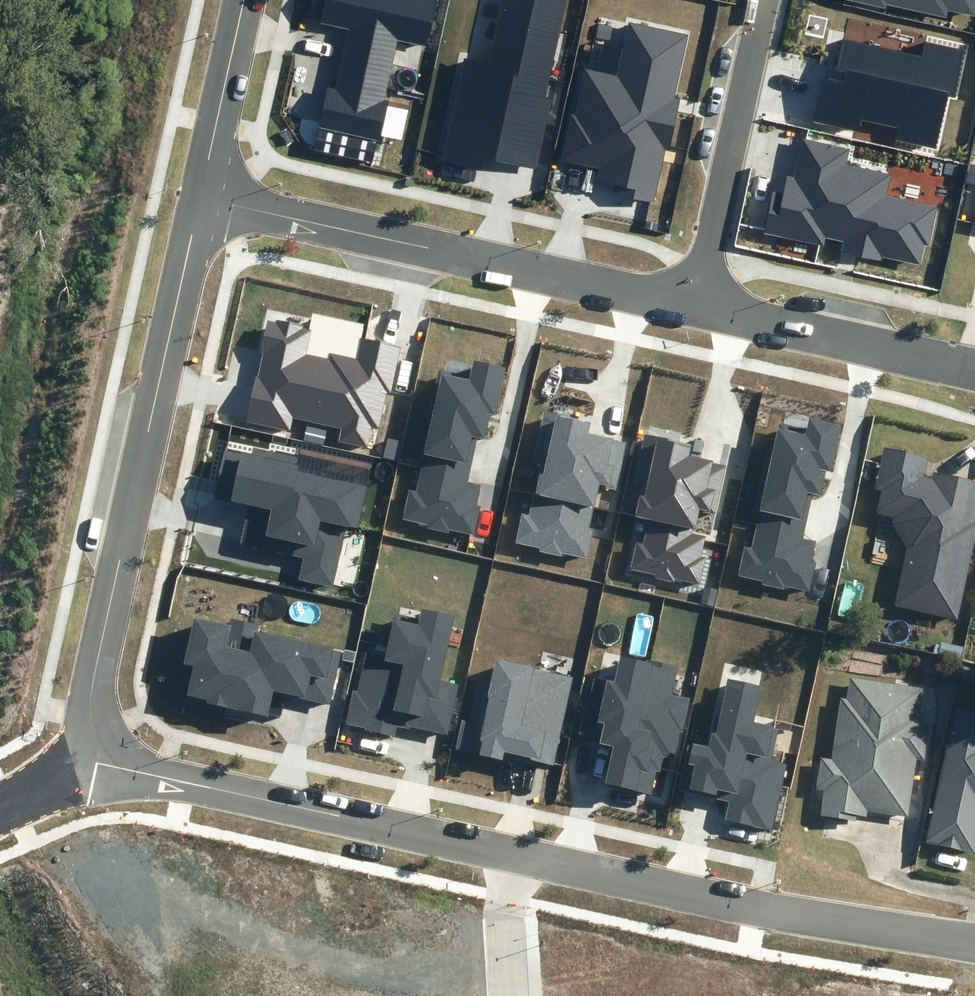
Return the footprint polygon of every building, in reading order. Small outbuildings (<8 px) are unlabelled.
[(438,0),(327,0),(322,23),(348,29),(335,87),(327,86),(313,151),(371,163),(376,141),(379,141),(388,100),(385,100),(398,40),(428,46),(438,0)] [(537,168),(552,99),(545,97),(567,0),(501,0),(488,61),(465,56),(442,159),(481,168),(483,156),(537,168)] [(946,17),(948,9),(974,15),(974,11),(974,0),(848,0),(886,9),(887,4),(946,17)] [(674,98),(688,35),(630,22),(618,76),(586,69),(575,115),(570,114),(560,161),(599,170),(596,182),(612,185),(611,193),(653,202),(665,149),(669,150),(680,100),(674,98)] [(813,120),(860,131),(862,122),(895,129),(893,139),(936,148),(948,94),(953,95),(963,50),(924,42),(921,56),(843,38),(836,71),(845,73),(843,82),(823,77),(813,120)] [(882,256),(919,264),(924,243),(929,244),(938,206),(887,195),(891,174),(847,164),(850,149),(802,138),(794,176),(786,175),(782,192),(772,190),(762,234),(824,248),(826,239),(842,243),(841,251),(881,260),(882,256)] [(338,442),(368,448),(372,427),(378,429),(386,390),(391,391),(400,348),(363,340),(359,362),(333,356),(332,362),(305,356),(310,330),(303,328),(304,325),(275,319),(274,321),(266,319),(245,422),(291,432),(294,419),(340,429),(338,442)] [(420,467),(468,477),(477,437),(485,439),(490,414),(496,415),(506,367),(473,361),(470,377),(441,370),(420,467)] [(533,494),(594,507),(598,483),(614,487),(625,444),(585,434),(588,424),(545,413),(533,461),(545,464),(542,473),(538,472),(533,494)] [(780,424),(758,527),(799,536),(808,493),(822,496),(827,470),(831,471),(841,426),(811,419),(809,431),(780,424)] [(649,520),(690,528),(695,529),(699,509),(715,512),(725,466),(712,463),(712,461),(689,456),(691,444),(676,441),(677,440),(644,433),(633,484),(646,487),(644,496),(640,495),(635,517),(649,520)] [(298,580),(332,587),(346,525),(359,528),(368,486),(298,471),(299,465),(297,465),(299,458),(254,448),(252,456),(224,450),(214,497),(250,505),(241,544),(303,557),(298,580)] [(974,529),(971,528),(974,509),(974,489),(929,478),(928,485),(919,483),(923,465),(878,455),(869,496),(876,498),(871,521),(888,524),(886,531),(902,555),(889,613),(952,627),(974,529)] [(468,477),(420,467),(415,490),(408,488),(402,519),(427,524),(426,528),(449,533),(450,529),(474,535),(479,507),(475,506),(480,485),(467,482),(468,477)] [(594,507),(533,494),(528,515),(522,513),(515,544),(540,549),(539,553),(562,558),(563,554),(586,559),(592,532),(588,531),(594,507)] [(690,528),(649,520),(644,543),(638,542),(631,569),(656,575),(655,579),(679,584),(679,580),(700,585),(706,557),(701,556),(705,537),(689,533),(690,528)] [(799,536),(758,527),(752,547),(745,545),(739,576),(764,582),(763,586),(786,590),(786,587),(810,592),(816,564),(812,564),(817,541),(799,536)] [(410,727),(448,735),(459,684),(440,680),(454,616),(422,608),(419,618),(394,613),(385,655),(366,651),(357,691),(353,690),(346,724),(367,728),(366,730),(396,736),(398,727),(409,729),(410,727)] [(272,690),(329,703),(341,651),(258,631),(259,624),(231,618),(230,625),(194,617),(183,664),(193,667),(186,696),(266,715),(272,690)] [(645,661),(619,655),(614,680),(592,675),(578,738),(615,746),(607,782),(650,791),(655,768),(659,769),(663,755),(673,758),(679,731),(682,731),(690,699),(672,695),(679,666),(646,658),(645,661)] [(505,752),(552,763),(572,678),(533,669),(534,667),(496,659),(491,683),(478,680),(469,720),(461,719),(454,749),(503,760),(505,752)] [(761,687),(728,680),(716,734),(712,733),(709,746),(688,742),(677,792),(728,803),(724,821),(771,831),(787,765),(771,761),(778,729),(752,723),(761,687)] [(917,718),(920,694),(845,684),(842,704),(835,703),(827,767),(815,765),(811,795),(820,796),(817,821),(853,826),(853,821),(862,822),(863,817),(903,822),(910,766),(920,768),(925,730),(918,729),(920,718),(917,718)] [(950,714),(934,782),(919,851),(970,860),(974,831),(974,719),(950,714)]
